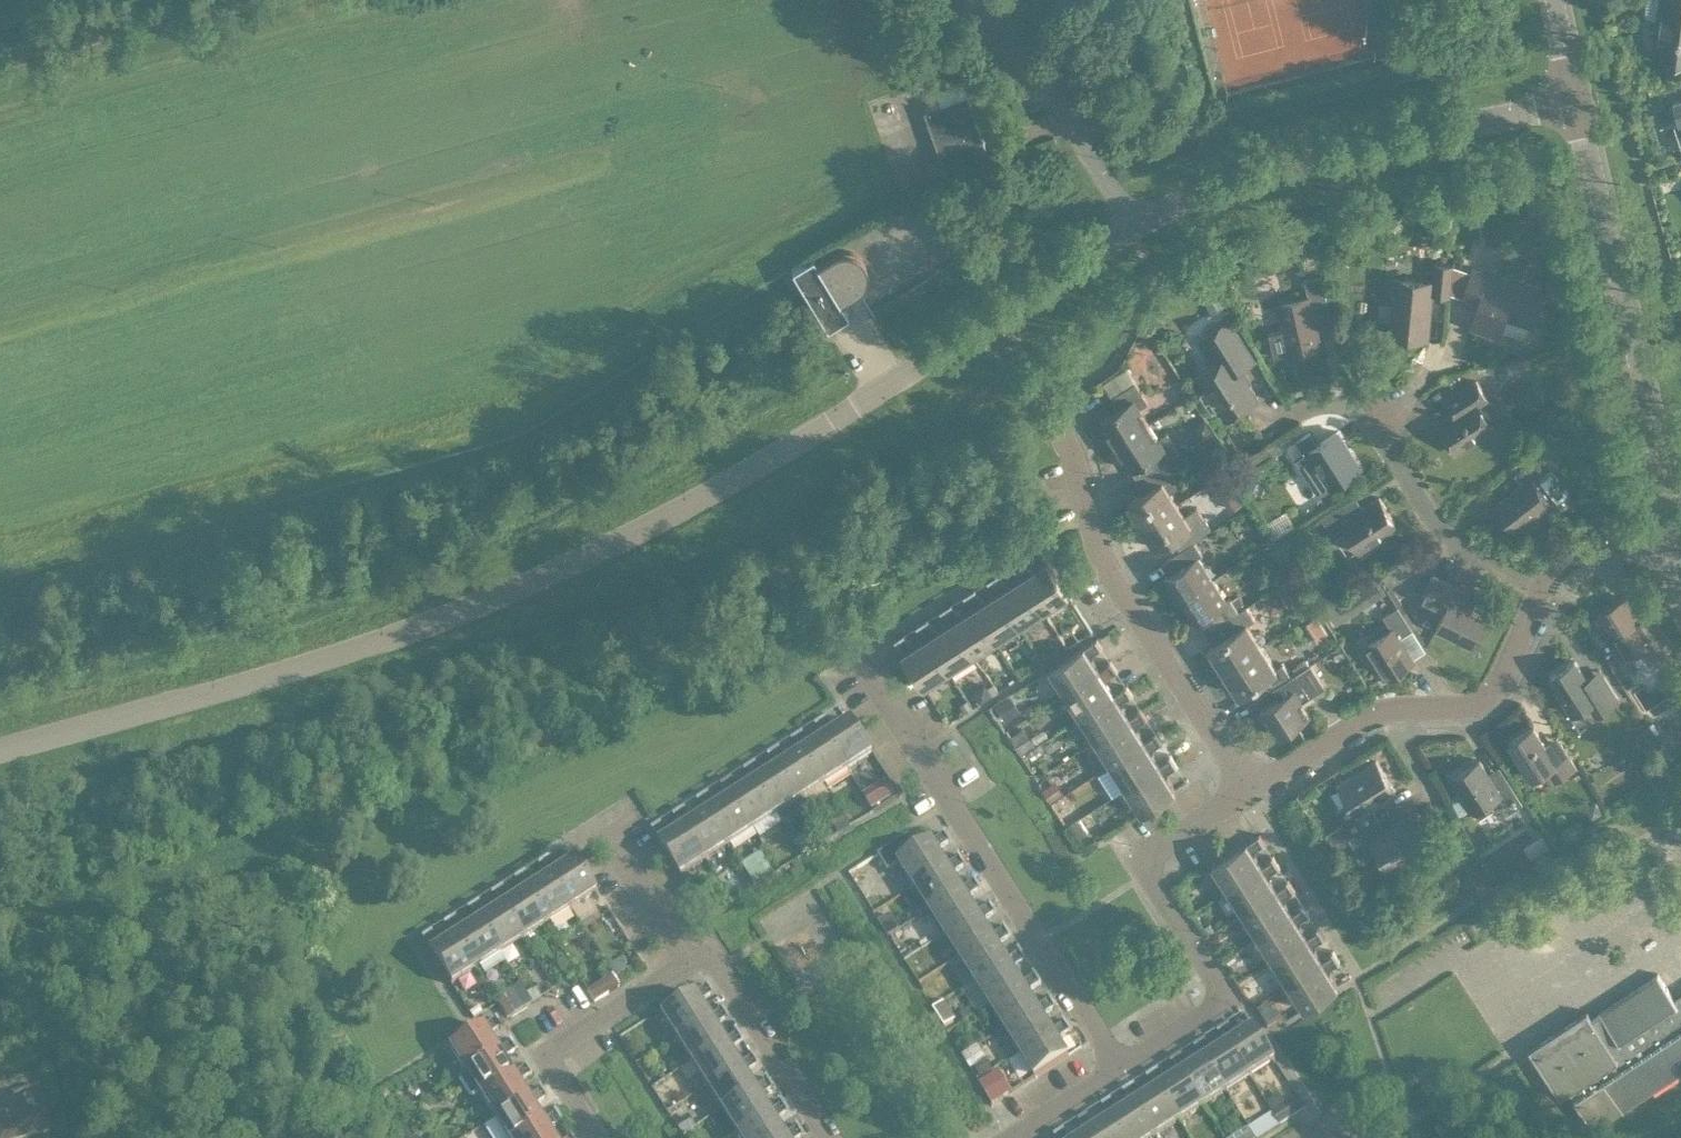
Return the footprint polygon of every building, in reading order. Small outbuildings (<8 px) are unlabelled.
[(1642,11),(1649,16),(1655,16),(1651,44),(1673,57),(1680,55),(1680,0),(1644,0),(1642,11)] [(1062,22),(1057,45),(1068,48),(1073,25),(1062,22)] [(933,104),(921,108),(940,160),(948,158),(983,146),(964,93),(933,104)] [(1680,137),(1680,95),(1669,99),(1676,119),(1671,121),(1676,137),(1680,136),(1680,137)] [(844,312),(837,299),(852,289),(856,287),(858,284),(861,280),(862,277),(863,273),(863,269),(863,265),(861,261),(859,257),(857,254),(854,251),(851,249),(847,248),(843,247),(839,247),(835,247),(831,248),(828,250),(812,260),(808,254),(787,267),(823,325),(834,318),(844,312)] [(1388,318),(1386,331),(1425,334),(1429,291),(1447,293),(1450,262),(1432,260),(1430,279),(1391,275),(1389,300),(1375,298),(1374,317),(1388,318)] [(1535,289),(1470,266),(1459,299),(1474,304),(1468,322),(1495,332),(1497,328),(1523,337),(1528,322),(1530,323),(1539,297),(1540,298),(1543,290),(1535,287),(1535,289)] [(1200,268),(1185,273),(1192,283),(1191,284),(1207,309),(1221,300),(1203,272),(1200,268)] [(1274,301),(1264,303),(1270,329),(1280,327),(1281,331),(1271,333),(1275,350),(1285,348),(1285,351),(1318,344),(1310,311),(1326,307),(1318,272),(1301,276),(1305,294),(1274,301)] [(1195,370),(1224,415),(1254,396),(1236,367),(1251,358),(1224,316),(1198,333),(1214,358),(1195,370)] [(1112,442),(1146,420),(1136,405),(1145,400),(1123,366),(1100,381),(1115,405),(1096,417),(1112,442)] [(1451,411),(1434,421),(1453,450),(1490,426),(1475,402),(1484,396),(1473,378),(1443,397),(1451,411)] [(1204,416),(1192,424),(1199,434),(1210,426),(1204,416)] [(1146,454),(1153,465),(1164,458),(1176,450),(1164,430),(1155,435),(1146,420),(1112,442),(1127,466),(1146,454)] [(1307,429),(1284,444),(1300,469),(1301,468),(1316,490),(1327,482),(1328,484),(1357,465),(1334,429),(1314,441),(1307,429)] [(1273,439),(1265,444),(1270,452),(1278,447),(1273,439)] [(1539,449),(1511,471),(1519,482),(1492,503),(1512,528),(1547,500),(1528,475),(1548,460),(1539,449)] [(1164,458),(1153,465),(1133,478),(1140,490),(1125,500),(1139,523),(1174,501),(1166,489),(1179,481),(1164,458)] [(1226,471),(1210,482),(1227,508),(1243,497),(1226,471)] [(1342,498),(1317,514),(1331,535),(1343,527),(1356,548),(1394,524),(1376,495),(1350,511),(1342,498)] [(1174,501),(1139,523),(1154,545),(1169,535),(1177,548),(1191,538),(1208,528),(1194,504),(1181,512),(1174,501)] [(1176,597),(1209,576),(1195,554),(1199,551),(1191,538),(1177,548),(1163,556),(1170,568),(1161,574),(1176,597)] [(1411,551),(1400,558),(1408,570),(1419,563),(1411,551)] [(1011,562),(1019,575),(1041,608),(1065,592),(1044,559),(1027,570),(1019,556),(1011,562)] [(1390,565),(1379,572),(1386,584),(1397,577),(1390,565)] [(996,589),(1017,623),(1041,608),(1019,575),(1004,584),(996,571),(988,577),(996,590),(996,589)] [(1292,572),(1276,583),(1286,600),(1303,589),(1292,572)] [(1472,594),(1428,572),(1418,594),(1442,606),(1434,623),(1473,642),(1486,616),(1466,606),(1472,594)] [(1374,573),(1359,582),(1368,598),(1383,588),(1374,573)] [(1209,576),(1176,597),(1191,620),(1216,604),(1224,616),(1236,609),(1227,596),(1223,598),(1209,576)] [(980,600),(972,586),(964,592),(972,605),(972,604),(994,638),(1017,623),(996,589),(996,590),(980,600)] [(1622,595),(1594,613),(1621,657),(1641,644),(1649,656),(1669,643),(1648,611),(1637,618),(1622,595)] [(972,604),(972,605),(956,615),(948,601),(940,607),(948,620),(949,619),(970,653),(994,638),(972,604)] [(1409,627),(1394,603),(1379,613),(1388,626),(1363,642),(1374,659),(1371,661),(1381,677),(1410,658),(1395,636),(1409,627)] [(1236,609),(1224,616),(1221,618),(1228,629),(1206,644),(1221,667),(1258,643),(1244,621),(1252,616),(1243,604),(1236,609)] [(1312,640),(1325,632),(1313,613),(1300,621),(1312,640)] [(925,634),(946,668),(970,653),(949,619),(948,620),(933,630),(924,616),(916,622),(925,635),(925,634)] [(909,645),(901,631),(893,637),(900,649),(922,684),(946,668),(925,634),(925,635),(909,645)] [(1096,669),(1086,653),(1099,645),(1094,637),(1082,644),(1081,644),(1046,666),(1062,690),(1096,669)] [(1265,687),(1269,685),(1288,673),(1280,661),(1272,665),(1258,643),(1221,667),(1235,690),(1258,676),(1265,687)] [(1571,658),(1547,673),(1570,710),(1586,700),(1593,711),(1615,697),(1596,668),(1583,677),(1571,658)] [(1022,660),(1012,666),(1016,674),(1027,667),(1022,660)] [(1111,693),(1111,692),(1101,677),(1114,669),(1109,661),(1096,669),(1062,690),(1077,714),(1111,693)] [(1288,673),(1269,685),(1276,696),(1257,707),(1273,732),(1306,711),(1299,699),(1322,684),(1307,661),(1288,673)] [(982,679),(970,687),(977,699),(989,691),(982,679)] [(1049,681),(1041,686),(1054,709),(1062,704),(1049,681)] [(1116,700),(1129,692),(1124,684),(1111,692),(1111,693),(1077,714),(1092,738),(1126,716),(1116,700)] [(1007,692),(992,702),(1002,717),(1017,707),(1007,692)] [(965,696),(957,701),(961,709),(970,703),(965,696)] [(1144,716),(1139,708),(1126,716),(1092,738),(1107,762),(1141,740),(1131,724),(1144,716)] [(823,718),(815,724),(824,737),(845,770),(870,755),(848,720),(831,730),(823,718)] [(1530,723),(1506,739),(1529,775),(1545,765),(1552,776),(1572,764),(1553,734),(1542,741),(1530,723)] [(1021,724),(1007,733),(1018,750),(1032,742),(1021,724)] [(1141,740),(1107,762),(1122,785),(1156,764),(1146,748),(1159,740),(1154,732),(1141,740)] [(808,747),(800,734),(792,739),(800,752),(822,785),(845,770),(824,737),(808,747)] [(1034,743),(1024,749),(1029,757),(1039,751),(1034,743)] [(1658,747),(1638,760),(1647,774),(1667,761),(1658,747)] [(800,752),(784,762),(776,749),(768,754),(776,767),(798,800),(822,785),(800,752)] [(1156,764),(1122,785),(1139,811),(1174,789),(1162,771),(1174,763),(1169,755),(1156,764)] [(1476,757),(1449,774),(1471,808),(1486,799),(1496,815),(1519,801),(1501,773),(1490,780),(1476,757)] [(1330,845),(1345,835),(1375,816),(1368,805),(1393,790),(1373,758),(1335,782),(1346,800),(1333,808),(1342,821),(1338,824),(1339,825),(1323,834),(1330,845)] [(753,782),(774,816),(798,800),(776,767),(761,777),(752,764),(744,769),(753,782)] [(1031,787),(1047,779),(1040,766),(1024,774),(1031,787)] [(1572,792),(1584,784),(1576,773),(1564,780),(1572,792)] [(1052,776),(1039,785),(1047,798),(1060,790),(1052,776)] [(753,782),(737,792),(729,779),(721,784),(729,797),(751,831),(774,816),(753,782)] [(884,780),(860,794),(869,808),(892,794),(884,780)] [(706,812),(727,846),(751,831),(729,797),(713,807),(705,794),(697,799),(705,812),(706,812)] [(690,822),(681,809),(673,814),(682,827),(703,861),(727,846),(706,812),(705,812),(690,822)] [(1375,816),(1345,835),(1358,855),(1374,845),(1388,868),(1427,844),(1407,812),(1383,828),(1375,816)] [(840,816),(829,823),(835,834),(847,826),(840,816)] [(1076,817),(1068,822),(1076,834),(1084,829),(1076,817)] [(682,827),(666,837),(658,824),(650,829),(657,841),(679,876),(703,861),(682,827)] [(1258,865),(1248,849),(1261,841),(1256,833),(1244,840),(1209,862),(1224,886),(1258,865)] [(895,863),(911,887),(944,866),(934,850),(947,842),(942,834),(930,841),(915,850),(906,836),(875,855),(884,869),(895,863)] [(1258,865),(1224,886),(1239,910),(1274,888),(1273,888),(1263,873),(1276,864),(1271,856),(1258,865)] [(592,893),(570,859),(553,869),(546,857),(537,862),(546,875),(567,909),(592,893)] [(959,890),(959,889),(949,874),(962,865),(957,857),(944,866),(911,887),(926,911),(959,890)] [(546,875),(530,885),(522,872),(514,877),(522,890),(544,924),(567,909),(546,875)] [(1274,888),(1239,910),(1254,934),(1289,912),(1279,896),(1292,888),(1286,880),(1273,888),(1274,888)] [(974,913),(964,897),(977,889),(972,881),(959,889),(959,890),(926,911),(941,935),(974,913)] [(499,905),(520,939),(544,924),(522,890),(506,900),(498,887),(490,892),(498,905),(499,905)] [(475,920),(497,954),(520,939),(499,905),(498,905),(483,915),(475,902),(467,907),(475,920)] [(1304,936),(1304,935),(1294,920),(1307,911),(1302,903),(1289,912),(1254,934),(1270,957),(1304,936)] [(989,937),(979,921),(992,913),(987,905),(974,913),(941,935),(956,958),(989,937)] [(887,914),(875,921),(885,936),(896,929),(887,914)] [(451,935),(473,969),(497,954),(475,920),(459,930),(451,917),(443,922),(451,935)] [(1304,936),(1270,957),(1285,981),(1319,959),(1309,943),(1322,935),(1317,927),(1304,935),(1304,936)] [(1004,961),(1004,960),(994,945),(1007,936),(1002,928),(989,937),(956,958),(971,982),(1004,961)] [(436,945),(427,932),(419,937),(427,950),(426,950),(448,985),(473,969),(451,935),(436,945)] [(1319,959),(1285,981),(1300,1006),(1336,983),(1325,966),(1337,959),(1332,951),(1319,959)] [(1019,984),(1009,968),(1022,960),(1017,952),(1004,960),(1004,961),(971,982),(986,1006),(1019,984)] [(618,958),(606,964),(613,976),(625,969),(618,958)] [(1620,1107),(1680,1067),(1680,990),(1671,996),(1655,971),(1588,1014),(1584,1008),(1525,1046),(1557,1095),(1566,1089),(1591,1126),(1620,1107)] [(1034,1008),(1024,992),(1037,984),(1032,976),(1019,984),(986,1006),(1001,1029),(1034,1008)] [(592,984),(583,990),(591,1002),(600,997),(592,984)] [(703,986),(692,993),(691,994),(690,993),(656,1015),(671,1040),(705,1018),(695,1003),(708,994),(703,986)] [(504,991),(492,999),(495,1003),(504,1018),(517,1010),(504,991)] [(1049,1032),(1049,1031),(1039,1016),(1052,1007),(1047,999),(1034,1008),(1001,1029),(1016,1053),(1049,1032)] [(941,1001),(929,1008),(942,1027),(953,1020),(941,1001)] [(705,1018),(671,1040),(687,1064),(720,1042),(710,1026),(723,1018),(718,1010),(705,1018)] [(495,1051),(485,1035),(498,1027),(493,1019),(481,1026),(480,1026),(445,1048),(461,1073),(495,1051)] [(1031,1078),(1066,1056),(1055,1039),(1067,1031),(1062,1023),(1049,1031),(1049,1032),(1016,1053),(1031,1078)] [(1226,1043),(1248,1077),(1272,1061),(1250,1026),(1233,1037),(1226,1025),(1218,1030),(1226,1043)] [(720,1042),(687,1064),(702,1087),(735,1066),(735,1065),(725,1050),(738,1041),(733,1033),(720,1042)] [(1203,1058),(1224,1092),(1248,1077),(1226,1043),(1210,1053),(1202,1040),(1194,1045),(1202,1058),(1203,1058)] [(495,1051),(461,1073),(455,1076),(455,1081),(466,1098),(470,1100),(476,1096),(510,1075),(510,1074),(500,1059),(513,1050),(508,1042),(495,1051)] [(1179,1073),(1200,1107),(1224,1092),(1203,1058),(1202,1058),(1187,1068),(1178,1055),(1170,1060),(1179,1073)] [(735,1066),(702,1087),(717,1111),(750,1089),(740,1073),(753,1065),(748,1057),(735,1065),(735,1066)] [(982,1058),(970,1066),(970,1067),(977,1077),(989,1069),(982,1059),(982,1058)] [(525,1098),(515,1082),(528,1074),(523,1066),(510,1074),(510,1075),(476,1096),(491,1120),(525,1098)] [(995,1070),(976,1082),(990,1104),(1009,1092),(995,1070)] [(1155,1070),(1147,1075),(1155,1089),(1155,1088),(1177,1122),(1200,1107),(1179,1073),(1163,1083),(1155,1070)] [(750,1089),(717,1111),(732,1134),(766,1113),(765,1113),(755,1097),(768,1089),(763,1081),(750,1089)] [(1132,1103),(1153,1137),(1177,1122),(1155,1088),(1155,1089),(1139,1098),(1131,1085),(1123,1090),(1131,1104),(1132,1103)] [(540,1122),(530,1106),(543,1098),(538,1090),(525,1098),(491,1120),(503,1137),(514,1137),(540,1122)] [(1283,1104),(1270,1112),(1278,1125),(1292,1116),(1303,1109),(1294,1096),(1283,1104)] [(1121,1137),(1152,1137),(1153,1137),(1132,1103),(1131,1104),(1116,1114),(1108,1100),(1100,1106),(1108,1119),(1108,1118),(1121,1137)] [(732,1134),(734,1137),(778,1137),(781,1136),(771,1121),(784,1112),(778,1104),(765,1113),(766,1113),(732,1134)] [(545,1130),(558,1121),(553,1113),(540,1122),(514,1137),(550,1137),(545,1130)] [(684,1115),(671,1123),(678,1134),(691,1126),(684,1115)] [(1084,1116),(1076,1121),(1084,1134),(1085,1134),(1087,1137),(1121,1137),(1108,1118),(1108,1119),(1092,1129),(1084,1116)] [(1247,1127),(1253,1137),(1258,1137),(1266,1132),(1258,1120),(1247,1127)] [(1438,1137),(1454,1137),(1444,1123),(1433,1131),(1435,1134),(1438,1137)] [(392,1132),(395,1137),(409,1137),(412,1136),(405,1126),(404,1124),(392,1132)] [(1230,1137),(1253,1137),(1247,1127),(1230,1137)] [(778,1137),(795,1137),(799,1136),(794,1128),(781,1136),(778,1137)]
